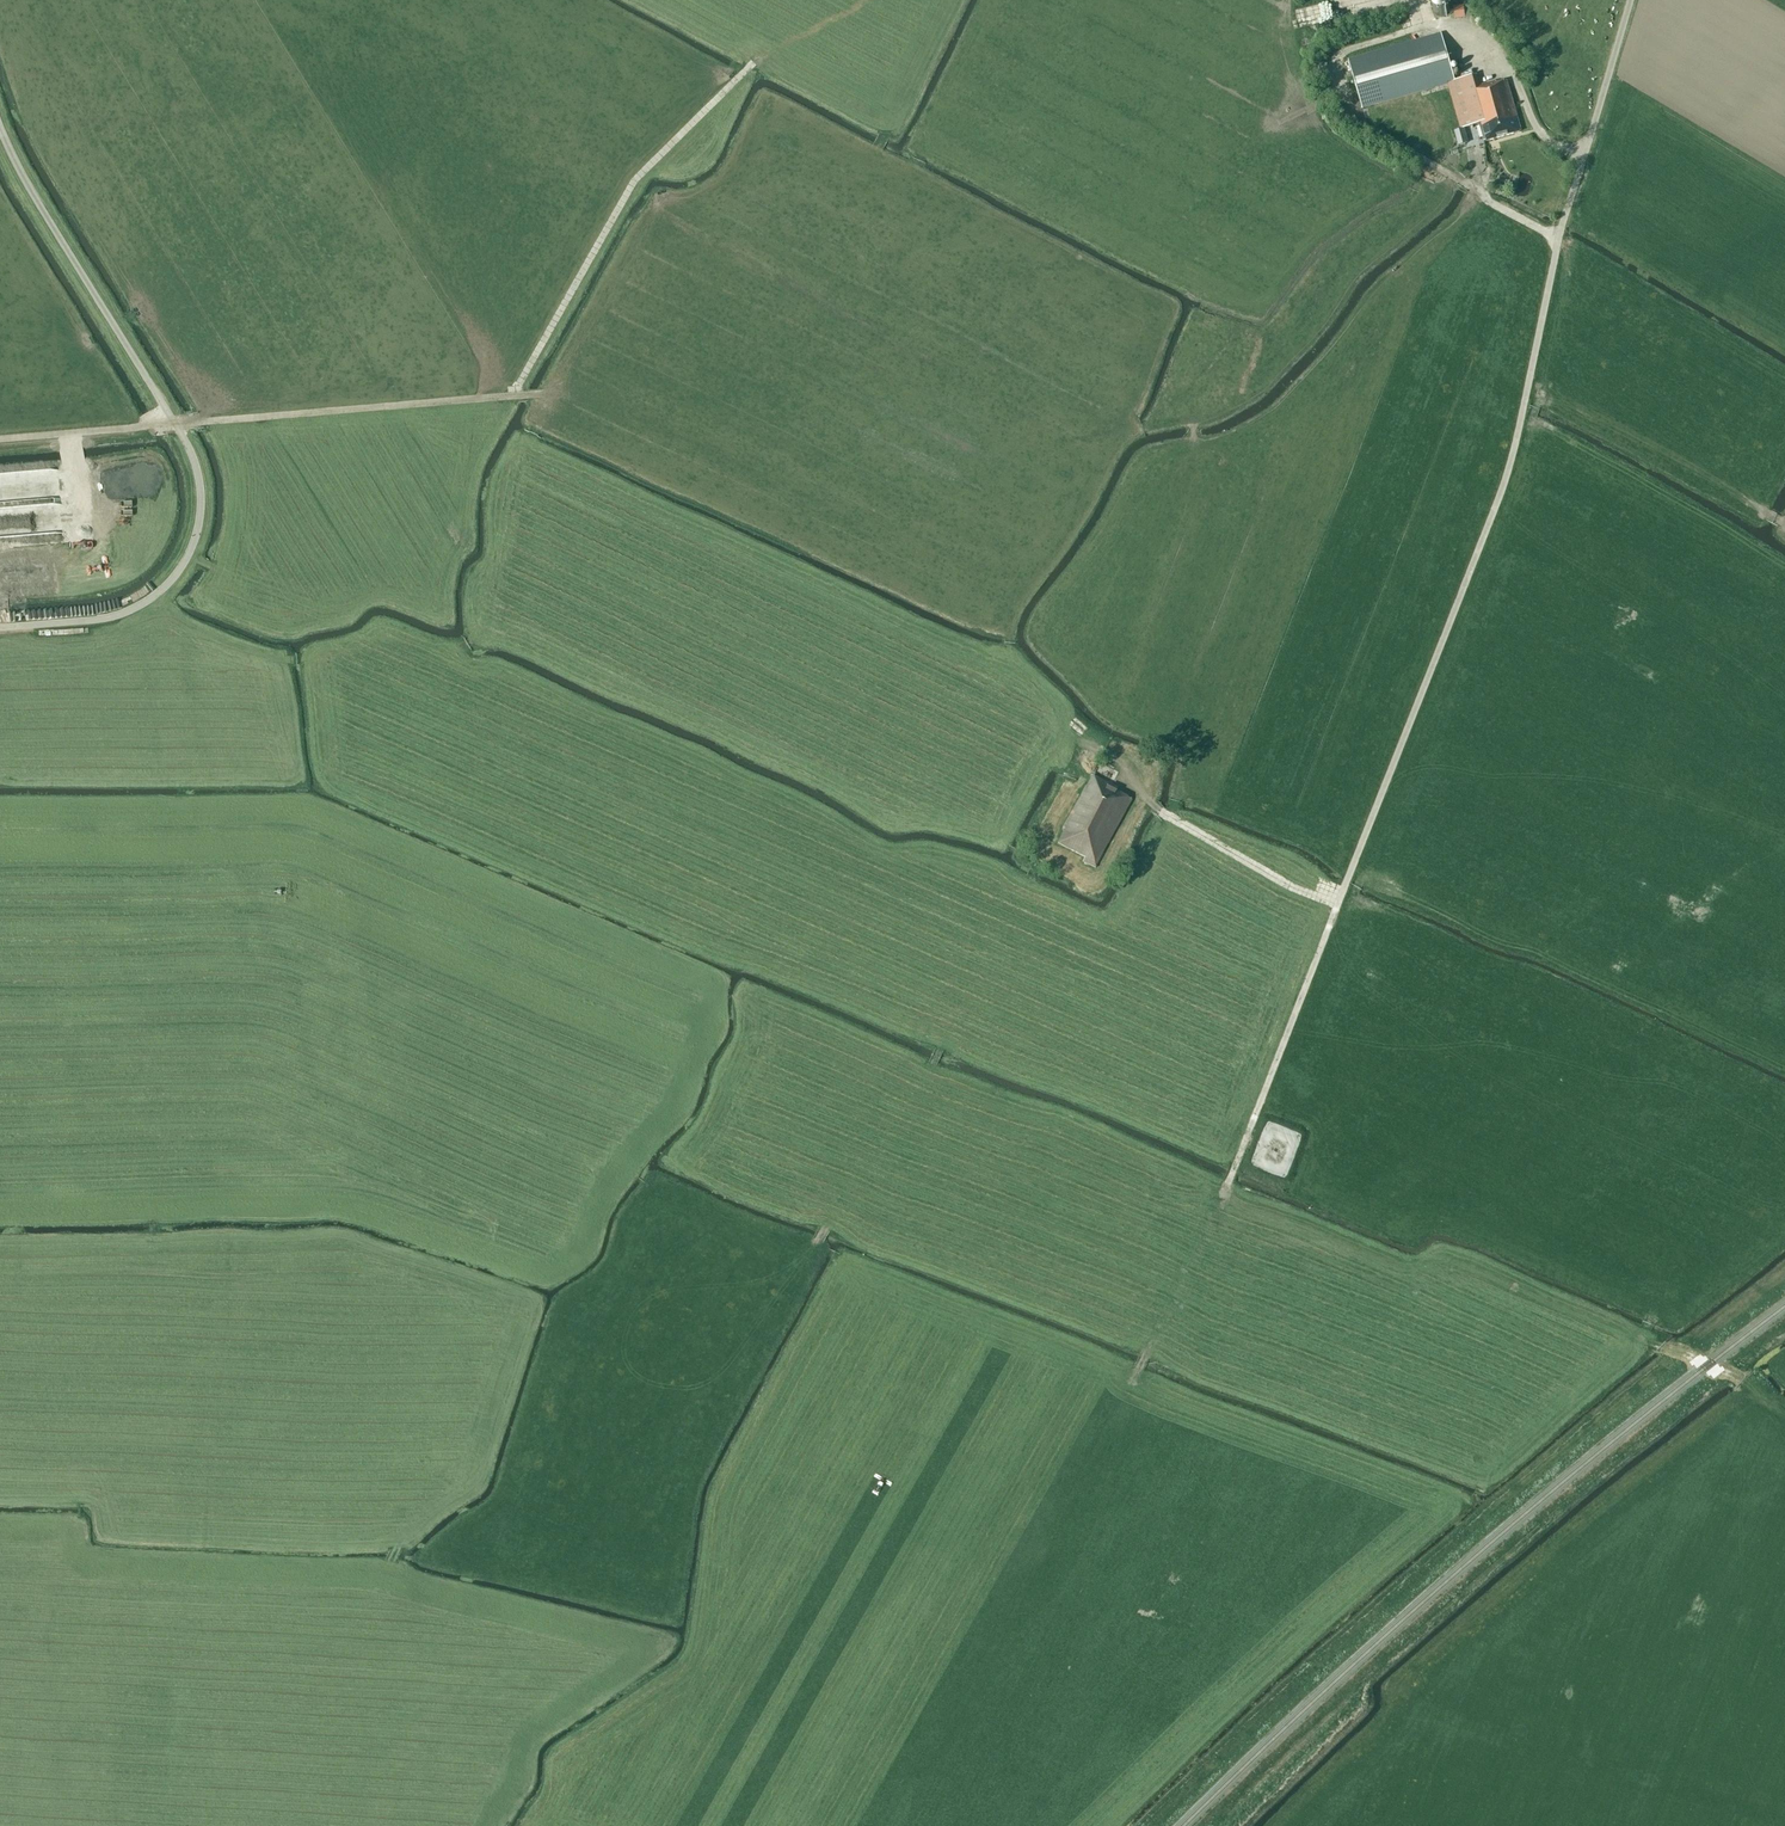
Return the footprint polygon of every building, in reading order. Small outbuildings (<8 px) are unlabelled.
[(1446,1),(1444,0),(1437,0),(1435,1),(1433,3),(1432,6),(1432,11),(1434,13),(1437,16),(1441,17),(1445,16),(1448,13),(1449,12),(1449,10),(1449,7),(1448,3),(1446,1)] [(1477,75),(1454,81),(1441,34),(1348,60),(1361,108),(1447,83),(1460,129),(1478,124),(1483,142),(1486,141),(1486,142),(1519,132),(1520,131),(1521,130),(1506,81),(1496,84),(1495,82),(1480,86),(1477,75)] [(1464,128),(1454,131),(1458,146),(1468,143),(1464,128)] [(1531,189),(1530,173),(1518,174),(1520,190),(1531,189)] [(1082,861),(1095,868),(1103,853),(1102,852),(1131,799),(1119,793),(1120,791),(1092,775),(1063,828),(1065,829),(1057,843),(1084,858),(1082,861)]
